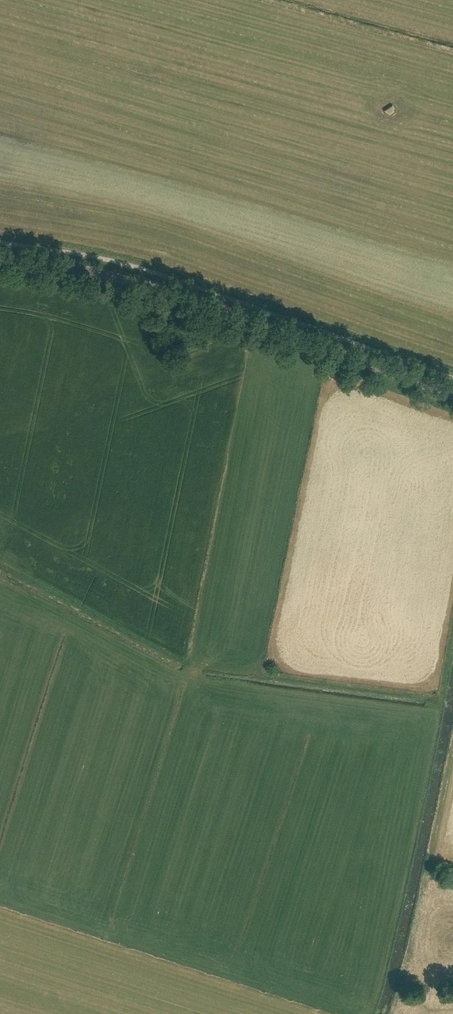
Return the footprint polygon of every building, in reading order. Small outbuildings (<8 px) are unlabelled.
[(382,112),(388,117),(397,109),(392,104),(382,112)]
